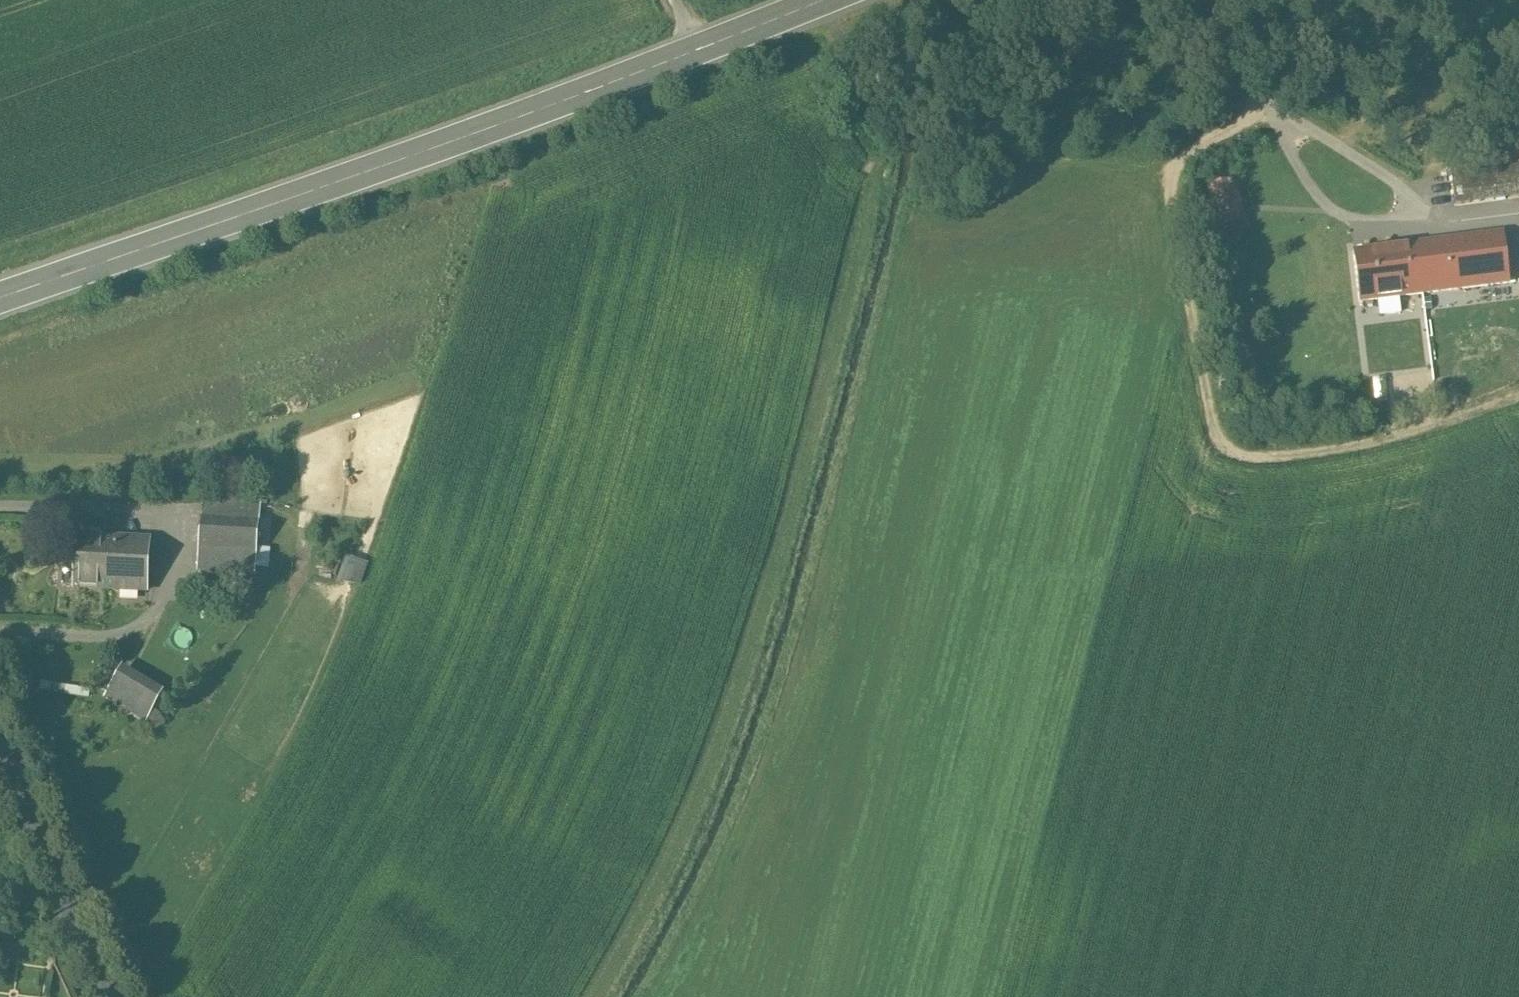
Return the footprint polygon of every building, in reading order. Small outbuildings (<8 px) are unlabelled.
[(1233,181),(1183,195),(1188,214),(1238,201),(1233,181)] [(1503,233),(1423,244),(1428,292),(1508,282),(1503,233)] [(1423,243),(1355,252),(1361,301),(1428,292),(1423,244),(1423,243)] [(259,517),(228,515),(229,501),(204,499),(198,569),(254,573),(259,517)] [(113,538),(77,536),(75,568),(63,567),(62,585),(110,588),(113,538)] [(151,540),(113,538),(110,588),(148,590),(151,540)] [(347,555),(342,580),(367,585),(372,560),(347,555)] [(123,665),(103,697),(145,723),(165,691),(123,665)]
